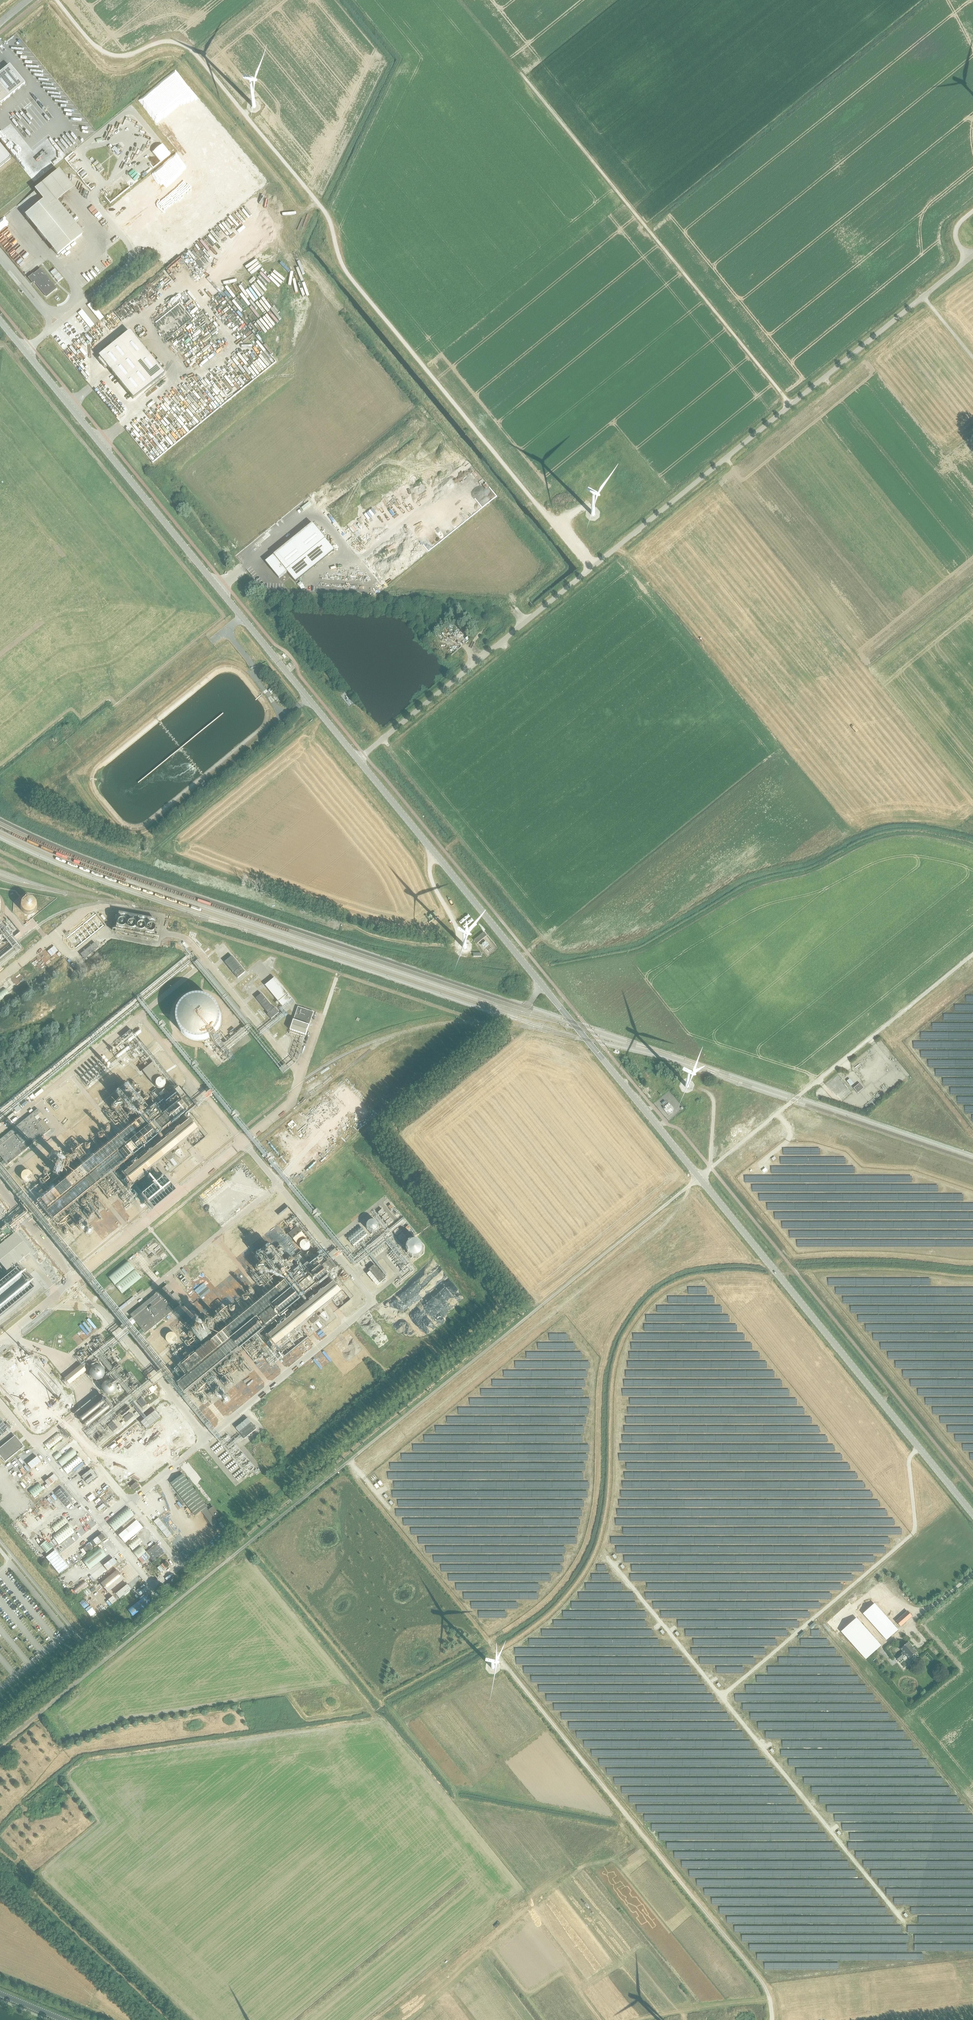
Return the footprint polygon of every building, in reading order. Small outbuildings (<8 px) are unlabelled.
[(0,73),(0,102),(1,104),(25,84),(9,66),(0,73)] [(11,159),(0,146),(0,167),(11,159)] [(117,155),(121,152),(117,146),(113,148),(117,155)] [(93,163),(100,172),(104,168),(97,160),(93,163)] [(34,192),(43,203),(26,216),(57,255),(82,235),(56,203),(74,190),(60,172),(40,187),(34,192)] [(134,185),(139,180),(133,172),(127,177),(134,185)] [(92,205),(88,209),(93,213),(97,209),(92,205)] [(94,214),(102,223),(106,219),(98,210),(94,214)] [(33,280),(46,297),(56,289),(40,269),(30,278),(32,281),(33,280)] [(54,269),(50,272),(57,282),(62,278),(54,269)] [(92,302),(88,305),(101,320),(105,317),(92,302)] [(92,328),(96,324),(83,309),(79,313),(92,328)] [(233,328),(239,336),(249,327),(242,319),(233,328)] [(185,335),(176,343),(178,345),(187,337),(185,335)] [(152,383),(118,340),(98,356),(99,358),(98,360),(105,369),(107,367),(132,399),(152,383)] [(87,354),(86,355),(78,341),(73,344),(82,359),(88,356),(87,354)] [(258,351),(264,345),(260,341),(254,346),(258,351)] [(200,351),(209,344),(207,342),(198,349),(200,351)] [(69,348),(65,352),(73,361),(78,357),(69,348)] [(262,363),(269,357),(263,352),(261,354),(262,354),(257,359),(262,363)] [(219,354),(210,360),(211,362),(221,356),(219,354)] [(183,379),(181,381),(187,388),(189,386),(183,379)] [(183,393),(179,389),(180,387),(179,385),(175,389),(180,395),(183,393)] [(168,399),(166,401),(172,408),(174,406),(168,399)] [(206,406),(203,402),(201,404),(198,401),(195,403),(202,410),(206,406)] [(165,402),(163,404),(170,411),(172,410),(165,402)] [(160,416),(162,414),(155,406),(153,408),(160,416)] [(173,411),(171,413),(177,419),(179,417),(173,411)] [(175,431),(177,429),(170,422),(168,424),(175,431)] [(274,555),(266,562),(276,571),(275,573),(279,579),(287,572),(286,571),(325,539),(313,524),(294,539),(274,555)] [(343,696),(351,705),(353,703),(346,694),(343,696)] [(35,909),(35,908),(35,906),(35,905),(34,904),(33,903),(32,902),(31,901),(29,901),(27,901),(26,901),(25,902),(24,903),(23,904),(22,905),(22,906),(21,908),(22,909),(22,910),(23,911),(23,913),(24,913),(25,914),(27,914),(28,915),(30,914),(31,914),(32,913),(33,913),(34,911),(35,910),(35,909)] [(157,920),(116,913),(116,915),(117,916),(114,931),(153,938),(156,922),(157,921),(157,920)] [(469,915),(459,923),(461,924),(470,917),(469,915)] [(472,919),(463,927),(464,929),(474,921),(472,919)] [(476,923),(466,931),(468,933),(477,925),(476,923)] [(477,944),(487,936),(484,932),(474,940),(477,944)] [(484,944),(483,946),(486,948),(491,944),(485,939),(482,942),(484,944)] [(80,955),(84,959),(99,948),(95,943),(80,955)] [(0,959),(0,971),(2,969),(2,967),(15,955),(14,956),(21,949),(16,951),(15,949),(13,951),(14,954),(0,959)] [(225,962),(238,978),(245,972),(232,956),(225,962)] [(279,1002),(283,1007),(292,999),(288,995),(289,994),(288,994),(275,978),(265,986),(278,1002),(279,1003),(279,1002)] [(0,991),(0,1001),(10,993),(5,987),(0,991)] [(267,1014),(271,1019),(279,1013),(275,1008),(274,1009),(262,994),(256,998),(269,1014),(267,1014)] [(221,1021),(221,1018),(221,1015),(221,1012),(219,1009),(218,1006),(216,1003),(214,1001),(211,999),(208,998),(205,997),(203,996),(199,996),(196,996),(193,997),(188,999),(186,1000),(184,1003),(182,1004),(180,1006),(179,1009),(178,1011),(177,1014),(177,1017),(177,1021),(178,1024),(179,1028),(181,1031),(183,1033),(185,1036),(188,1037),(190,1038),(192,1039),(195,1040),(198,1040),(201,1040),(204,1040),(207,1039),(209,1038),(211,1037),(215,1034),(216,1033),(217,1031),(219,1029),(220,1026),(221,1024),(221,1021)] [(290,1030),(306,1036),(314,1012),(298,1007),(290,1030)] [(135,1033),(132,1029),(122,1036),(127,1043),(143,1031),(141,1029),(135,1033)] [(129,1045),(116,1056),(119,1059),(131,1048),(129,1045)] [(9,1104),(7,1105),(5,1105),(4,1110),(6,1112),(10,1108),(11,1107),(21,1098),(23,1101),(26,1099),(24,1097),(25,1094),(27,1092),(33,1092),(35,1091),(33,1088),(35,1089),(41,1084),(43,1084),(44,1079),(48,1076),(53,1076),(62,1069),(60,1066),(62,1065),(61,1064),(62,1062),(61,1061),(9,1102),(9,1104)] [(287,1064),(282,1068),(285,1072),(290,1068),(287,1064)] [(163,1085),(164,1083),(163,1082),(162,1080),(161,1079),(159,1079),(158,1079),(156,1080),(155,1081),(154,1082),(154,1083),(155,1085),(155,1086),(157,1088),(159,1088),(160,1088),(161,1087),(162,1087),(163,1086),(163,1085)] [(860,1083),(854,1088),(858,1093),(864,1088),(860,1083)] [(131,1084),(117,1093),(131,1115),(135,1112),(138,1115),(148,1109),(131,1084)] [(114,1106),(118,1110),(123,1105),(120,1101),(114,1106)] [(175,1124),(186,1116),(185,1114),(189,1110),(183,1102),(164,1117),(169,1124),(173,1122),(175,1124)] [(664,1107),(669,1114),(676,1109),(671,1102),(664,1107)] [(43,1136),(50,1130),(42,1120),(38,1123),(37,1121),(43,1115),(38,1109),(23,1121),(22,1120),(21,1121),(21,1122),(0,1140),(0,1156),(7,1165),(37,1141),(37,1142),(44,1137),(43,1136)] [(75,1113),(65,1120),(69,1126),(79,1119),(75,1113)] [(123,1174),(131,1184),(197,1131),(189,1121),(123,1174)] [(81,1177),(83,1179),(89,1174),(90,1175),(95,1171),(93,1168),(90,1170),(89,1168),(91,1167),(88,1164),(78,1172),(79,1173),(81,1171),(84,1175),(81,1177)] [(31,1177),(31,1175),(31,1173),(30,1172),(28,1170),(27,1170),(26,1170),(24,1170),(23,1170),(22,1171),(20,1173),(20,1174),(20,1175),(20,1177),(21,1178),(21,1179),(22,1180),(23,1181),(25,1181),(26,1181),(28,1181),(29,1180),(30,1179),(31,1178),(31,1177)] [(102,1181),(102,1177),(97,1176),(97,1173),(95,1173),(95,1176),(92,1176),(92,1181),(102,1181)] [(368,1226),(369,1229),(370,1230),(372,1232),(374,1232),(377,1231),(378,1229),(379,1228),(379,1226),(379,1224),(378,1222),(376,1221),(374,1221),(372,1221),(370,1222),(369,1224),(368,1226)] [(348,1237),(354,1246),(369,1236),(363,1227),(348,1237)] [(17,1240),(0,1254),(0,1267),(9,1278),(33,1258),(17,1240)] [(410,1254),(413,1256),(415,1257),(418,1258),(421,1257),(423,1255),(425,1252),(425,1250),(425,1247),(424,1244),(422,1242),(419,1241),(416,1241),(414,1242),(411,1243),(409,1246),(409,1249),(409,1252),(410,1254)] [(310,1249),(310,1248),(309,1246),(308,1244),(307,1243),(306,1243),(305,1243),(304,1243),(303,1243),(301,1244),(300,1246),(300,1248),(300,1249),(300,1250),(301,1251),(302,1251),(303,1252),(303,1253),(305,1253),(307,1252),(308,1252),(309,1251),(309,1250),(310,1249)] [(276,1246),(260,1254),(265,1265),(261,1267),(262,1270),(268,1267),(267,1265),(271,1263),(277,1275),(283,1272),(282,1269),(286,1267),(276,1246)] [(45,1252),(44,1290),(45,1289),(47,1289),(62,1277),(60,1275),(60,1272),(55,1265),(55,1264),(45,1252)] [(126,1260),(107,1275),(115,1286),(135,1270),(126,1260)] [(331,1262),(325,1267),(332,1274),(338,1269),(331,1262)] [(386,1279),(375,1265),(369,1270),(380,1284),(386,1279)] [(324,1266),(313,1275),(314,1277),(302,1286),(308,1294),(318,1286),(331,1276),(324,1266)] [(135,1270),(115,1286),(122,1294),(141,1278),(135,1270)] [(290,1283),(182,1369),(190,1380),(180,1388),(189,1398),(268,1335),(307,1304),(290,1283)] [(268,1336),(277,1347),(310,1320),(314,1325),(316,1323),(320,1328),(323,1326),(318,1321),(320,1320),(316,1315),(319,1312),(321,1314),(320,1316),(327,1321),(328,1320),(330,1319),(326,1311),(324,1312),(322,1310),(342,1293),(334,1283),(268,1336)] [(145,1334),(152,1328),(183,1302),(175,1292),(171,1295),(170,1293),(172,1291),(167,1285),(130,1315),(145,1334)] [(339,1308),(334,1312),(339,1318),(344,1315),(339,1308)] [(176,1340),(176,1339),(176,1338),(175,1337),(174,1335),(173,1334),(171,1334),(169,1334),(168,1334),(167,1335),(166,1336),(165,1337),(165,1338),(165,1339),(165,1340),(165,1341),(166,1342),(166,1343),(167,1344),(168,1344),(170,1345),(172,1344),(173,1344),(174,1343),(175,1341),(176,1340)] [(168,1355),(163,1359),(171,1369),(176,1364),(168,1355)] [(103,1373),(103,1372),(103,1371),(103,1369),(102,1368),(101,1367),(100,1366),(98,1365),(97,1364),(95,1364),(94,1364),(92,1365),(91,1366),(90,1367),(89,1368),(88,1369),(88,1371),(88,1372),(88,1373),(88,1375),(89,1376),(90,1377),(91,1378),(92,1379),(94,1380),(95,1380),(96,1380),(98,1379),(100,1378),(101,1377),(102,1376),(102,1375),(103,1373)] [(115,1383),(114,1382),(112,1381),(110,1380),(108,1380),(107,1381),(105,1381),(104,1383),(102,1384),(102,1386),(101,1388),(102,1391),(102,1393),(103,1394),(105,1395),(107,1396),(109,1397),(111,1396),(112,1396),(113,1396),(115,1394),(116,1393),(117,1391),(118,1389),(117,1387),(117,1385),(115,1383)] [(103,1399),(80,1416),(88,1426),(113,1408),(105,1397),(103,1399)] [(143,1407),(148,1404),(143,1398),(139,1401),(143,1407)] [(155,1410),(140,1422),(146,1429),(161,1417),(155,1410)] [(135,1416),(131,1411),(124,1416),(128,1422),(135,1416)] [(248,1419),(236,1429),(245,1439),(246,1438),(247,1439),(248,1437),(250,1436),(250,1435),(257,1429),(256,1428),(257,1428),(256,1426),(255,1424),(254,1425),(248,1419)] [(8,1430),(0,1420),(0,1437),(8,1430)] [(115,1421),(110,1424),(113,1431),(118,1429),(115,1421)] [(49,1450),(63,1438),(58,1432),(44,1444),(49,1450)] [(0,1449),(0,1456),(5,1462),(24,1447),(15,1437),(0,1449)] [(72,1448),(58,1460),(62,1465),(77,1453),(72,1448)] [(58,1452),(54,1455),(57,1460),(62,1456),(58,1452)] [(38,1456),(28,1463),(32,1468),(42,1461),(38,1456)] [(78,1456),(65,1467),(69,1472),(83,1462),(78,1456)] [(88,1484),(98,1476),(93,1468),(82,1476),(88,1484)] [(58,1479),(54,1474),(46,1481),(50,1485),(58,1479)] [(202,1511),(206,1508),(207,1507),(183,1474),(171,1483),(195,1516),(202,1511)] [(93,1481),(97,1486),(103,1481),(98,1477),(93,1481)] [(106,1482),(102,1486),(105,1491),(110,1487),(106,1482)] [(44,1490),(39,1483),(29,1491),(34,1497),(44,1490)] [(136,1483),(131,1487),(134,1491),(139,1487),(136,1483)] [(72,1501),(61,1488),(55,1493),(66,1507),(72,1501)] [(88,1496),(91,1501),(97,1498),(94,1493),(88,1496)] [(126,1507),(108,1523),(115,1531),(133,1516),(126,1507)] [(206,1508),(202,1511),(213,1526),(218,1523),(216,1520),(220,1517),(213,1507),(209,1511),(206,1508)] [(56,1533),(67,1523),(62,1517),(51,1527),(56,1533)] [(158,1518),(154,1521),(167,1538),(172,1534),(158,1518)] [(136,1520),(118,1536),(125,1543),(143,1528),(136,1520)] [(59,1545),(75,1533),(68,1524),(52,1536),(59,1545)] [(83,1556),(96,1548),(95,1547),(105,1540),(101,1535),(81,1549),(84,1553),(82,1554),(83,1556)] [(137,1537),(128,1545),(132,1550),(142,1542),(137,1537)] [(53,1548),(46,1541),(40,1546),(46,1554),(53,1548)] [(164,1551),(156,1543),(147,1551),(154,1560),(164,1551)] [(107,1556),(100,1547),(83,1561),(89,1570),(107,1556)] [(141,1547),(133,1553),(138,1559),(146,1553),(141,1547)] [(191,1560),(184,1551),(180,1554),(188,1563),(191,1560)] [(146,1562),(150,1557),(146,1553),(141,1557),(146,1562)] [(116,1563),(113,1558),(104,1565),(107,1570),(116,1563)] [(94,1573),(99,1577),(103,1574),(98,1569),(94,1573)] [(117,1570),(101,1583),(108,1592),(124,1579),(117,1570)] [(89,1586),(84,1580),(72,1589),(77,1595),(89,1586)] [(130,1589),(127,1585),(115,1594),(119,1598),(130,1589)] [(148,1590),(146,1587),(138,1594),(140,1596),(148,1590)] [(128,1609),(133,1615),(150,1601),(146,1595),(128,1609)] [(114,1597),(107,1603),(110,1607),(117,1602),(114,1597)] [(85,1598),(80,1603),(89,1612),(93,1608),(85,1598)] [(874,1604),(863,1614),(886,1640),(898,1630),(874,1604)] [(896,1621),(901,1627),(912,1617),(907,1611),(896,1621)] [(880,1645),(857,1619),(841,1632),(865,1659),(880,1645)] [(900,1649),(909,1659),(917,1652),(908,1642),(900,1649)]
